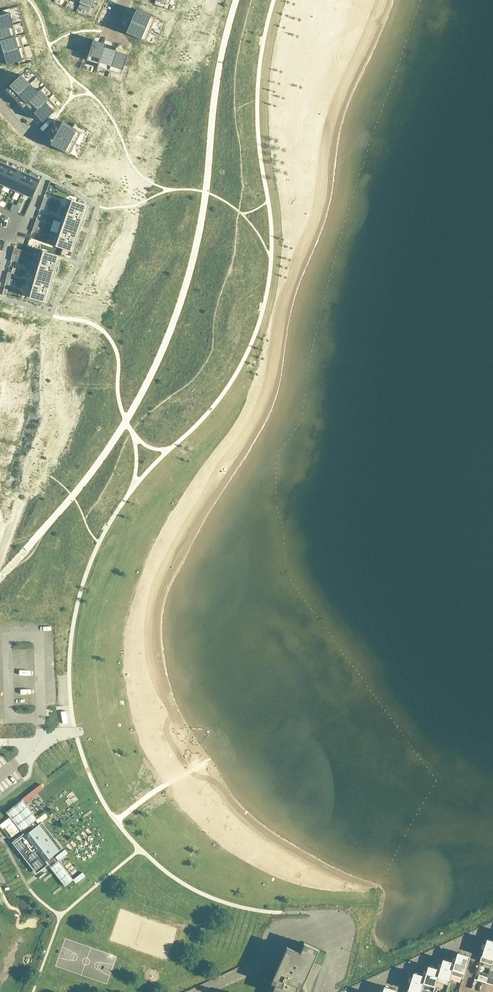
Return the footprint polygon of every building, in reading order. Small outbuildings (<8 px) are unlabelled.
[(134,15),(131,21),(150,30),(155,18),(136,10),(135,11),(134,15)] [(13,25),(10,13),(0,16),(0,29),(13,25)] [(126,32),(126,33),(145,41),(150,30),(131,21),(126,32)] [(0,29),(0,41),(17,36),(13,25),(0,29)] [(0,41),(0,42),(2,48),(3,52),(3,53),(24,47),(20,35),(17,36),(0,41)] [(90,51),(87,60),(98,64),(99,64),(102,52),(104,47),(106,44),(99,42),(94,40),(93,40),(90,51)] [(24,47),(3,53),(3,54),(5,59),(6,63),(7,65),(16,62),(27,59),(24,47)] [(98,64),(97,67),(109,71),(115,51),(110,49),(104,47),(102,52),(99,64),(98,64)] [(115,51),(109,71),(121,75),(124,65),(127,55),(128,51),(123,49),(116,47),(115,51)] [(12,83),(6,89),(11,95),(14,98),(15,99),(30,84),(21,75),(12,83)] [(30,84),(15,99),(18,102),(23,107),(26,105),(25,105),(29,101),(38,92),(30,84)] [(29,101),(25,105),(26,105),(30,109),(33,112),(34,113),(49,98),(40,89),(38,92),(29,101)] [(49,98),(34,113),(35,114),(37,117),(42,122),(49,116),(51,114),(58,107),(49,98)] [(57,133),(56,133),(75,143),(81,132),(71,127),(62,122),(61,124),(60,127),(57,133)] [(51,143),(50,144),(58,148),(69,154),(75,143),(56,133),(56,134),(54,138),(51,143)] [(2,184),(10,167),(0,162),(0,183),(2,184)] [(10,167),(2,184),(12,189),(20,171),(10,167)] [(20,171),(12,189),(22,193),(29,176),(20,171)] [(29,176),(22,193),(32,198),(40,180),(29,176)] [(69,199),(65,211),(84,218),(87,209),(88,206),(69,199)] [(65,211),(61,222),(80,229),(81,225),(84,218),(65,211)] [(61,222),(57,234),(76,240),(79,233),(80,229),(61,222)] [(57,234),(53,245),(63,249),(72,252),(74,247),(76,240),(57,234)] [(40,250),(37,262),(56,268),(58,260),(60,256),(47,252),(40,250)] [(37,262),(33,274),(53,279),(54,276),(56,268),(37,262)] [(33,274),(30,285),(49,291),(52,283),(53,279),(33,274)] [(30,285),(27,297),(37,300),(46,303),(47,300),(49,291),(30,285)] [(21,831),(22,831),(24,833),(25,835),(37,826),(33,822),(36,819),(22,800),(6,812),(21,831)] [(0,824),(0,826),(2,829),(4,827),(12,837),(19,831),(8,817),(0,824)] [(18,846),(38,872),(48,864),(46,861),(52,856),(59,851),(52,842),(39,825),(42,823),(42,822),(37,826),(25,835),(24,833),(12,842),(16,848),(18,846)] [(65,849),(55,857),(58,861),(68,853),(65,849)] [(56,862),(52,856),(46,861),(48,864),(50,867),(65,886),(73,880),(58,861),(56,862)] [(82,872),(73,880),(76,883),(85,876),(82,872)] [(486,939),(479,961),(492,965),(492,961),(492,941),(486,939)] [(301,986),(303,979),(300,978),(301,976),(305,978),(309,969),(310,969),(318,950),(304,943),(300,953),(287,982),(301,986)] [(287,982),(300,953),(287,947),(280,962),(279,964),(273,977),(287,982)] [(462,978),(469,956),(457,952),(454,963),(451,975),(462,978)] [(454,963),(442,959),(439,969),(440,970),(436,981),(436,982),(448,985),(451,975),(454,963)] [(440,970),(439,969),(428,966),(425,976),(421,988),(422,988),(433,991),(436,982),(436,981),(440,970)] [(425,976),(413,973),(407,991),(420,991),(422,988),(421,988),(425,976)] [(301,986),(287,982),(273,977),(268,991),(269,991),(299,991),(301,986)]
